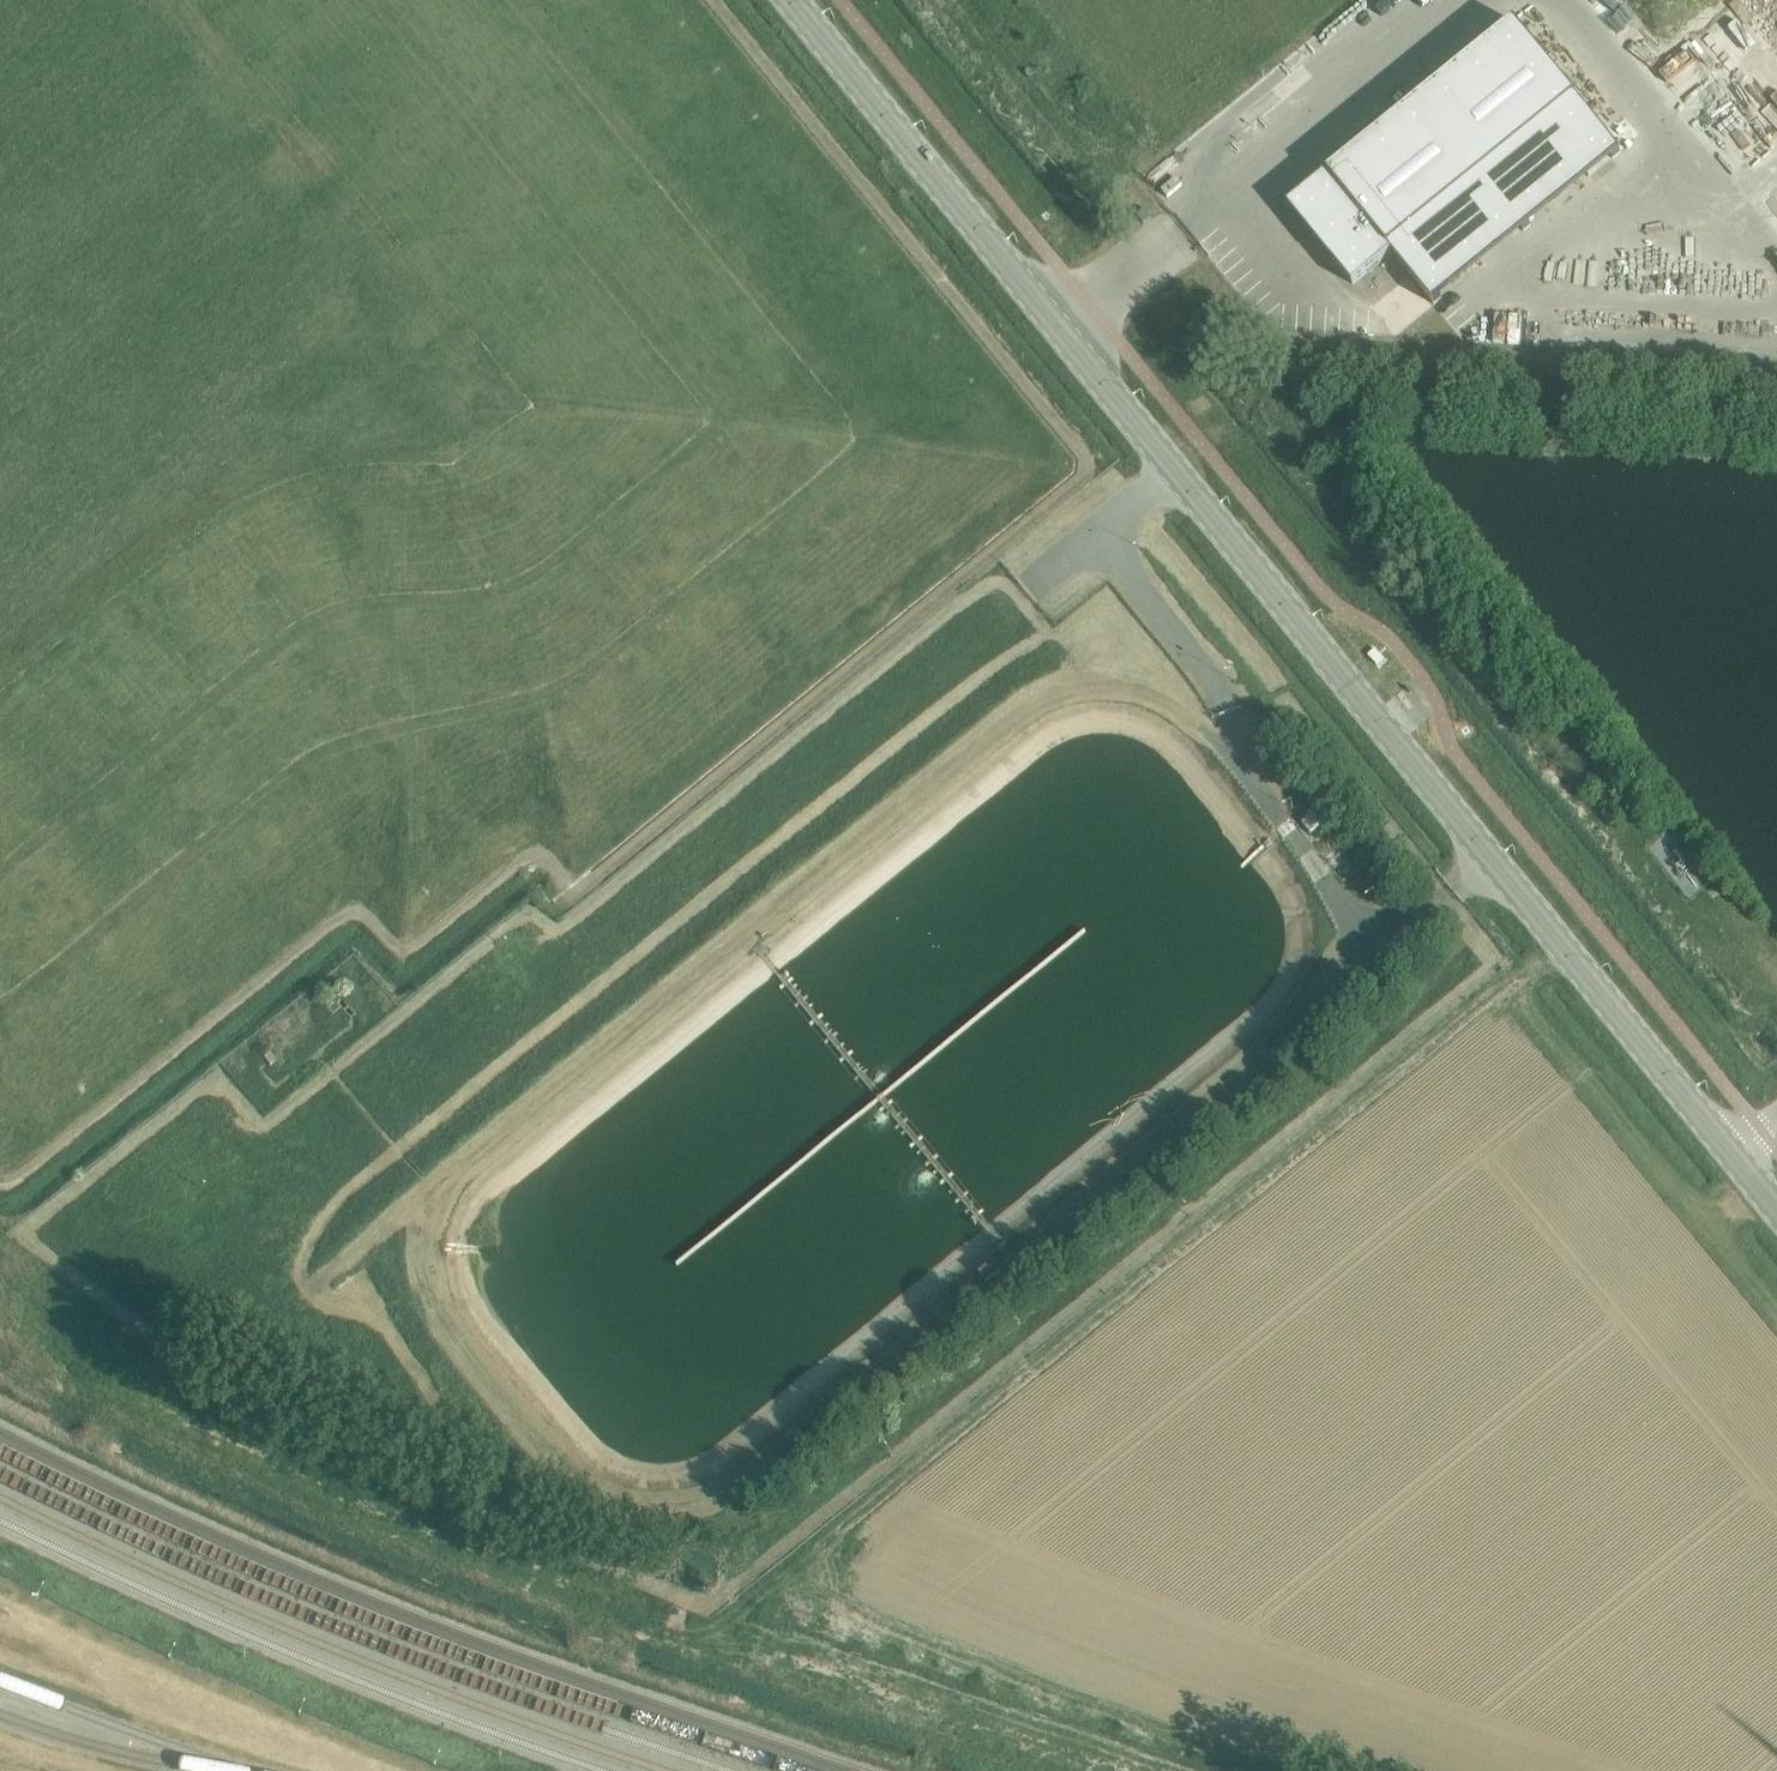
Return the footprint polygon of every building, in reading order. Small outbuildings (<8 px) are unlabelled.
[(1328,175),(1288,206),(1339,252),(1331,259),(1353,285),(1392,254),(1388,249),(1575,97),(1514,22),(1424,95),(1327,174),(1328,175)] [(1661,851),(1697,892),(1708,882),(1672,841),(1661,851)]
